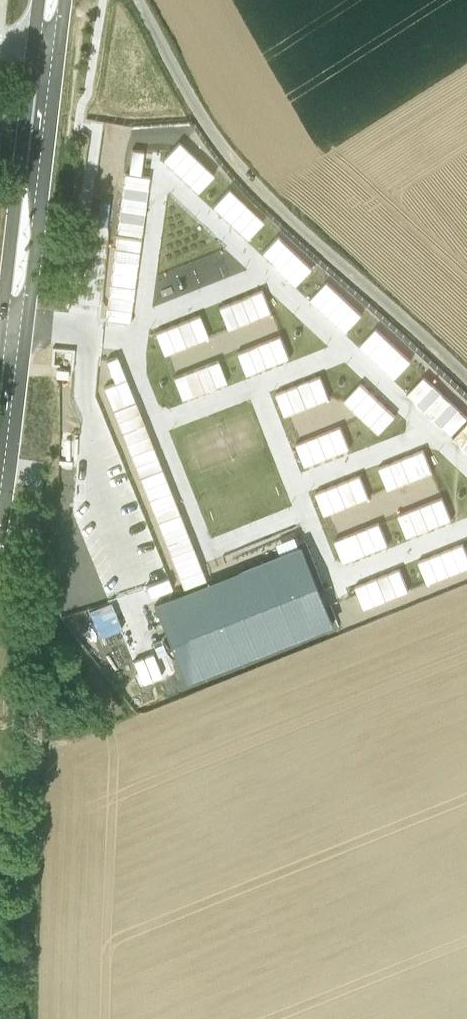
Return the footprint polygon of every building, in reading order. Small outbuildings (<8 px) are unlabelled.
[(179,140),(162,157),(171,165),(188,148),(179,140)] [(126,171),(118,230),(141,233),(149,174),(140,173),(144,149),(132,147),(129,171),(126,171)] [(196,156),(188,148),(171,165),(180,174),(196,156)] [(196,156),(180,174),(189,182),(205,165),(196,156)] [(214,173),(205,165),(189,182),(197,190),(214,173)] [(221,213),(237,195),(229,187),(212,204),(221,213)] [(221,213),(230,221),(246,203),(237,195),(221,213)] [(100,199),(97,223),(107,224),(109,200),(100,199)] [(255,212),(246,203),(230,221),(239,229),(255,212)] [(255,212),(239,229),(247,237),(264,220),(255,212)] [(270,259),(287,242),(278,233),(262,251),(270,259)] [(117,234),(111,281),(135,285),(141,237),(117,234)] [(287,242),(270,259),(279,268),(296,250),(287,242)] [(296,250),(279,268),(288,276),(304,258),(296,250)] [(304,258),(288,276),(297,284),(313,267),(304,258)] [(328,280),(311,297),(320,306),(336,288),(328,280)] [(131,309),(135,285),(111,281),(108,305),(131,309)] [(272,310),(263,288),(252,292),(261,315),(272,310)] [(345,296),(336,288),(320,306),(328,314),(345,296)] [(261,315),(252,292),(241,297),(250,319),(261,315)] [(354,305),(345,296),(328,314),(337,322),(354,305)] [(241,297),(230,301),(239,324),(250,319),(241,297)] [(227,328),(239,324),(230,301),(219,306),(227,328)] [(108,305),(106,317),(130,321),(131,309),(108,305)] [(354,305),(337,322),(346,331),(363,313),(354,305)] [(189,318),(198,340),(209,336),(200,313),(189,318)] [(189,318),(177,322),(186,345),(198,340),(189,318)] [(166,327),(175,349),(186,345),(177,322),(166,327)] [(166,327),(155,331),(164,354),(175,349),(166,327)] [(360,344),(369,352),(385,335),(377,327),(360,344)] [(270,338),(279,361),(290,356),(281,334),(270,338)] [(394,343),(385,335),(369,352),(378,361),(394,343)] [(279,361),(270,338),(259,343),(268,365),(279,361)] [(248,347),(257,369),(268,365),(259,343),(248,347)] [(378,361),(386,369),(403,351),(394,343),(378,361)] [(245,374),(257,369),(248,347),(237,351),(245,374)] [(411,359),(403,351),(386,369),(395,377),(411,359)] [(104,386),(113,409),(135,400),(126,377),(117,355),(106,359),(115,382),(104,386)] [(218,359),(207,363),(216,385),(227,381),(218,359)] [(216,385),(207,363),(196,367),(205,390),(216,385)] [(185,372),(194,394),(205,390),(196,367),(185,372)] [(194,394),(185,372),(173,376),(182,399),(194,394)] [(321,374),(310,379),(319,401),(330,397),(321,374)] [(408,393),(452,434),(466,418),(466,415),(425,375),(408,393)] [(308,405),(319,401),(310,379),(299,383),(308,405)] [(353,407),(370,390),(361,381),(344,399),(353,407)] [(308,405),(299,383),(288,388),(296,410),(308,405)] [(296,410),(288,388),(276,392),(286,414),(296,410)] [(353,407),(362,415),(378,398),(370,390),(353,407)] [(371,424),(387,406),(378,398),(362,415),(371,424)] [(135,400),(113,409),(122,431),(144,422),(135,400)] [(387,406),(371,424),(379,432),(396,415),(387,406)] [(139,476),(162,467),(144,422),(122,431),(139,476)] [(454,437),(466,448),(466,424),(454,437)] [(341,425),(330,429),(339,451),(350,447),(341,425)] [(339,451),(330,429),(319,433),(328,456),(339,451)] [(308,438),(317,460),(328,456),(319,433),(308,438)] [(297,442),(305,465),(317,460),(308,438),(297,442)] [(433,471),(424,448),(413,453),(422,475),(433,471)] [(413,453),(402,457),(411,480),(422,475),(413,453)] [(391,462),(399,484),(411,480),(402,457),(391,462)] [(388,489),(399,484),(391,462),(379,466),(388,489)] [(139,476),(148,498),(171,489),(162,467),(139,476)] [(349,478),(358,500),(370,496),(360,474),(349,478)] [(338,482),(347,505),(358,500),(349,478),(338,482)] [(327,487),(336,509),(347,505),(338,482),(327,487)] [(327,487),(316,491),(325,514),(336,509),(327,487)] [(148,498),(157,521),(180,512),(171,489),(148,498)] [(432,500),(441,523),(452,518),(443,496),(432,500)] [(432,500),(421,505),(430,527),(441,523),(432,500)] [(419,532),(430,527),(421,505),(410,509),(419,532)] [(419,532),(410,509),(398,514),(407,536),(419,532)] [(189,534),(180,512),(157,521),(166,543),(189,534)] [(368,526),(377,548),(388,543),(379,521),(368,526)] [(377,548),(368,526),(357,530),(366,552),(377,548)] [(346,535),(355,557),(366,552),(357,530),(346,535)] [(189,534),(166,543),(175,565),(198,557),(189,534)] [(355,557),(346,535),(335,539),(344,561),(355,557)] [(461,569),(466,567),(466,552),(463,542),(452,547),(461,569)] [(153,605),(184,681),(335,621),(304,545),(153,605)] [(441,551),(450,574),(461,569),(452,547),(441,551)] [(441,551),(430,556),(439,578),(450,574),(441,551)] [(428,583),(439,578),(430,556),(419,560),(428,583)] [(198,557),(175,565),(184,588),(206,578),(198,557)] [(400,568),(389,572),(398,594),(409,590),(400,568)] [(387,599),(398,594),(389,572),(378,577),(387,599)] [(150,593),(172,584),(168,575),(146,585),(150,593)] [(387,599),(378,577),(367,581),(376,603),(387,599)] [(376,603),(367,581),(356,585),(360,596),(364,608),(376,603)] [(93,618),(115,609),(111,600),(109,601),(89,609),(93,618)] [(93,618),(96,627),(119,618),(115,609),(93,618)] [(100,636),(120,628),(122,627),(119,618),(96,627),(100,636)] [(144,656),(153,678),(162,674),(153,652),(144,656)] [(152,678),(143,656),(134,660),(143,682),(152,678)]
